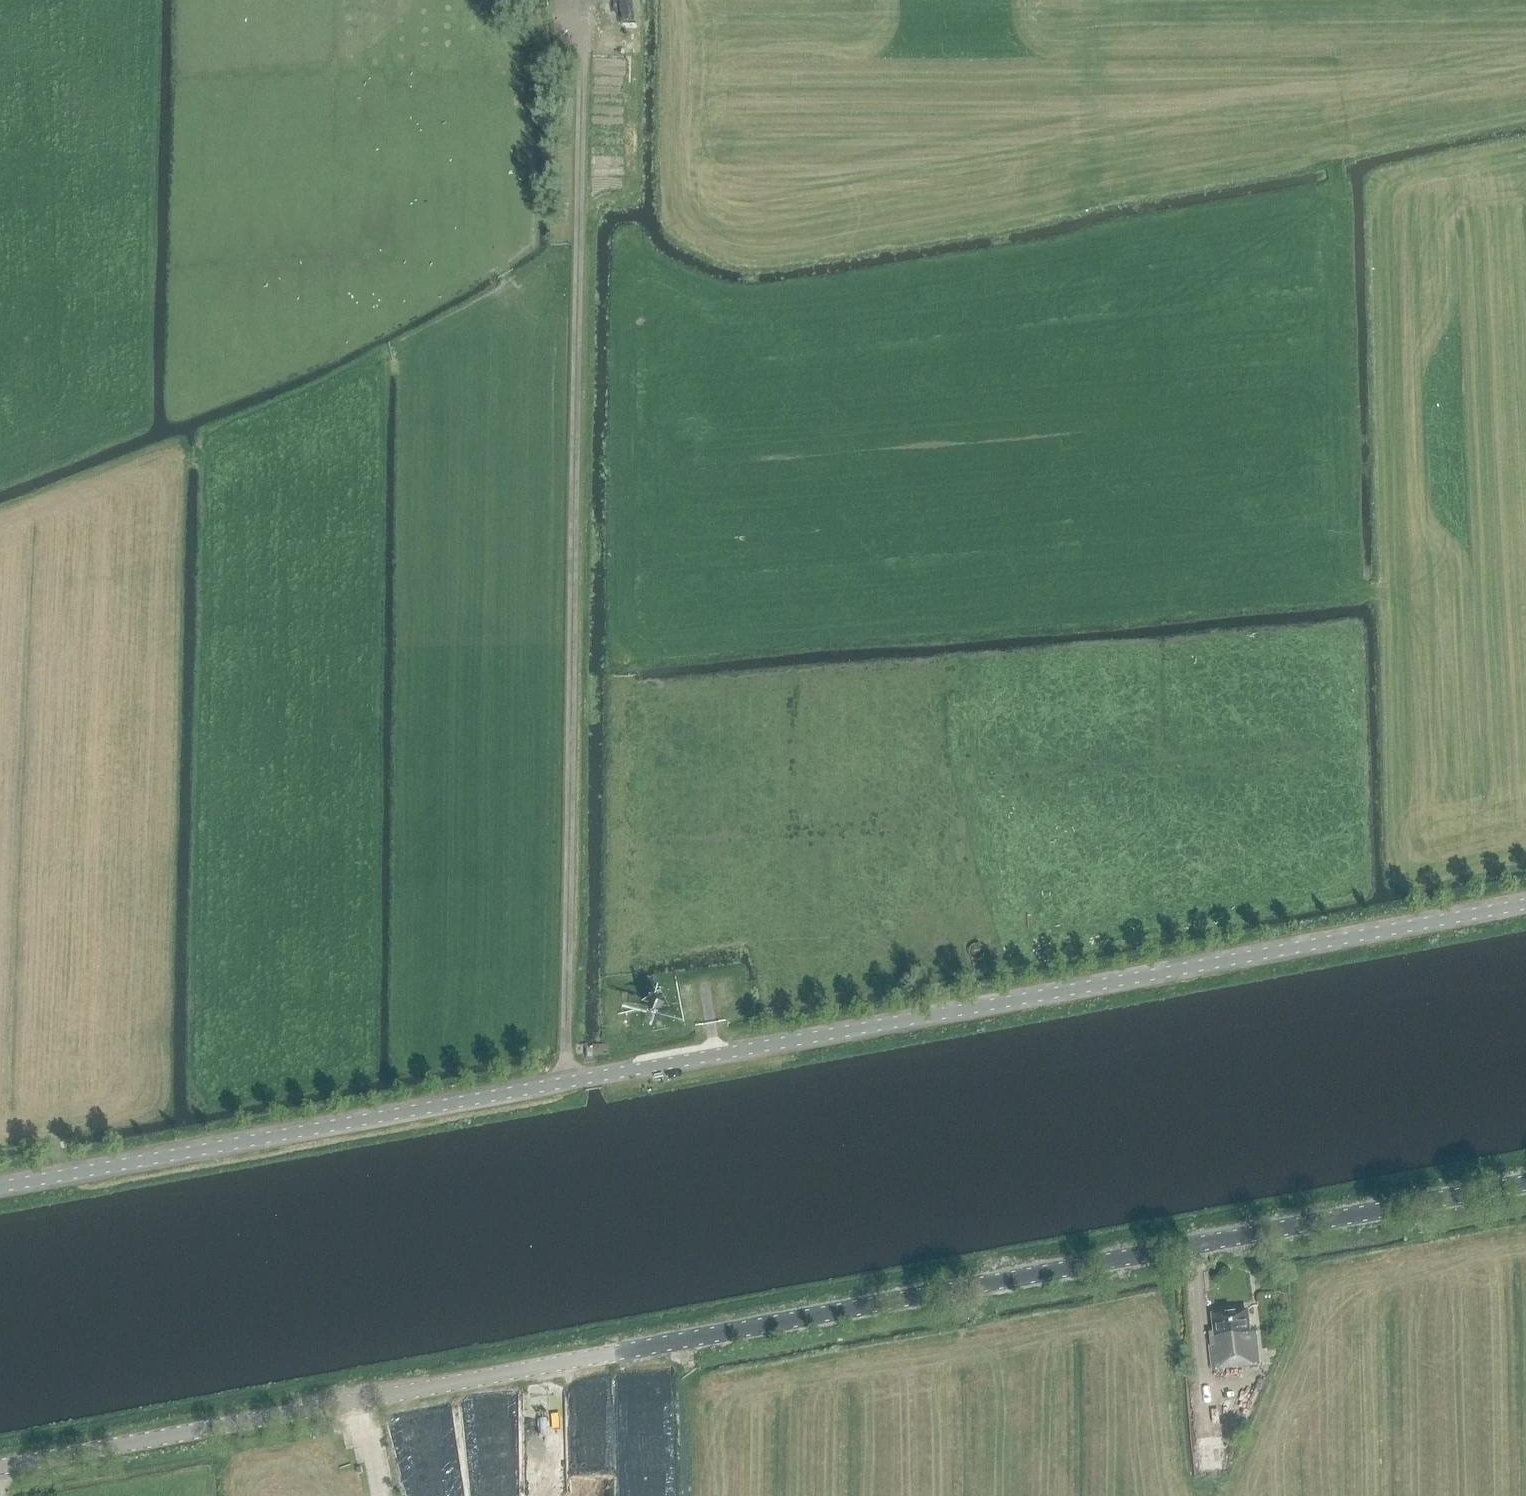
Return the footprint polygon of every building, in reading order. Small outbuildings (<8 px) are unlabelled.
[(667,1011),(667,1009),(666,1001),(665,1000),(659,995),(657,995),(650,997),(649,996),(648,997),(644,1004),(643,1005),(645,1013),(645,1015),(646,1014),(652,1019),(653,1019),(654,1019),(661,1018),(663,1017),(667,1010),(667,1011)] [(1212,1372),(1258,1366),(1254,1333),(1248,1333),(1246,1311),(1211,1316),(1213,1333),(1207,1334),(1212,1372)]
